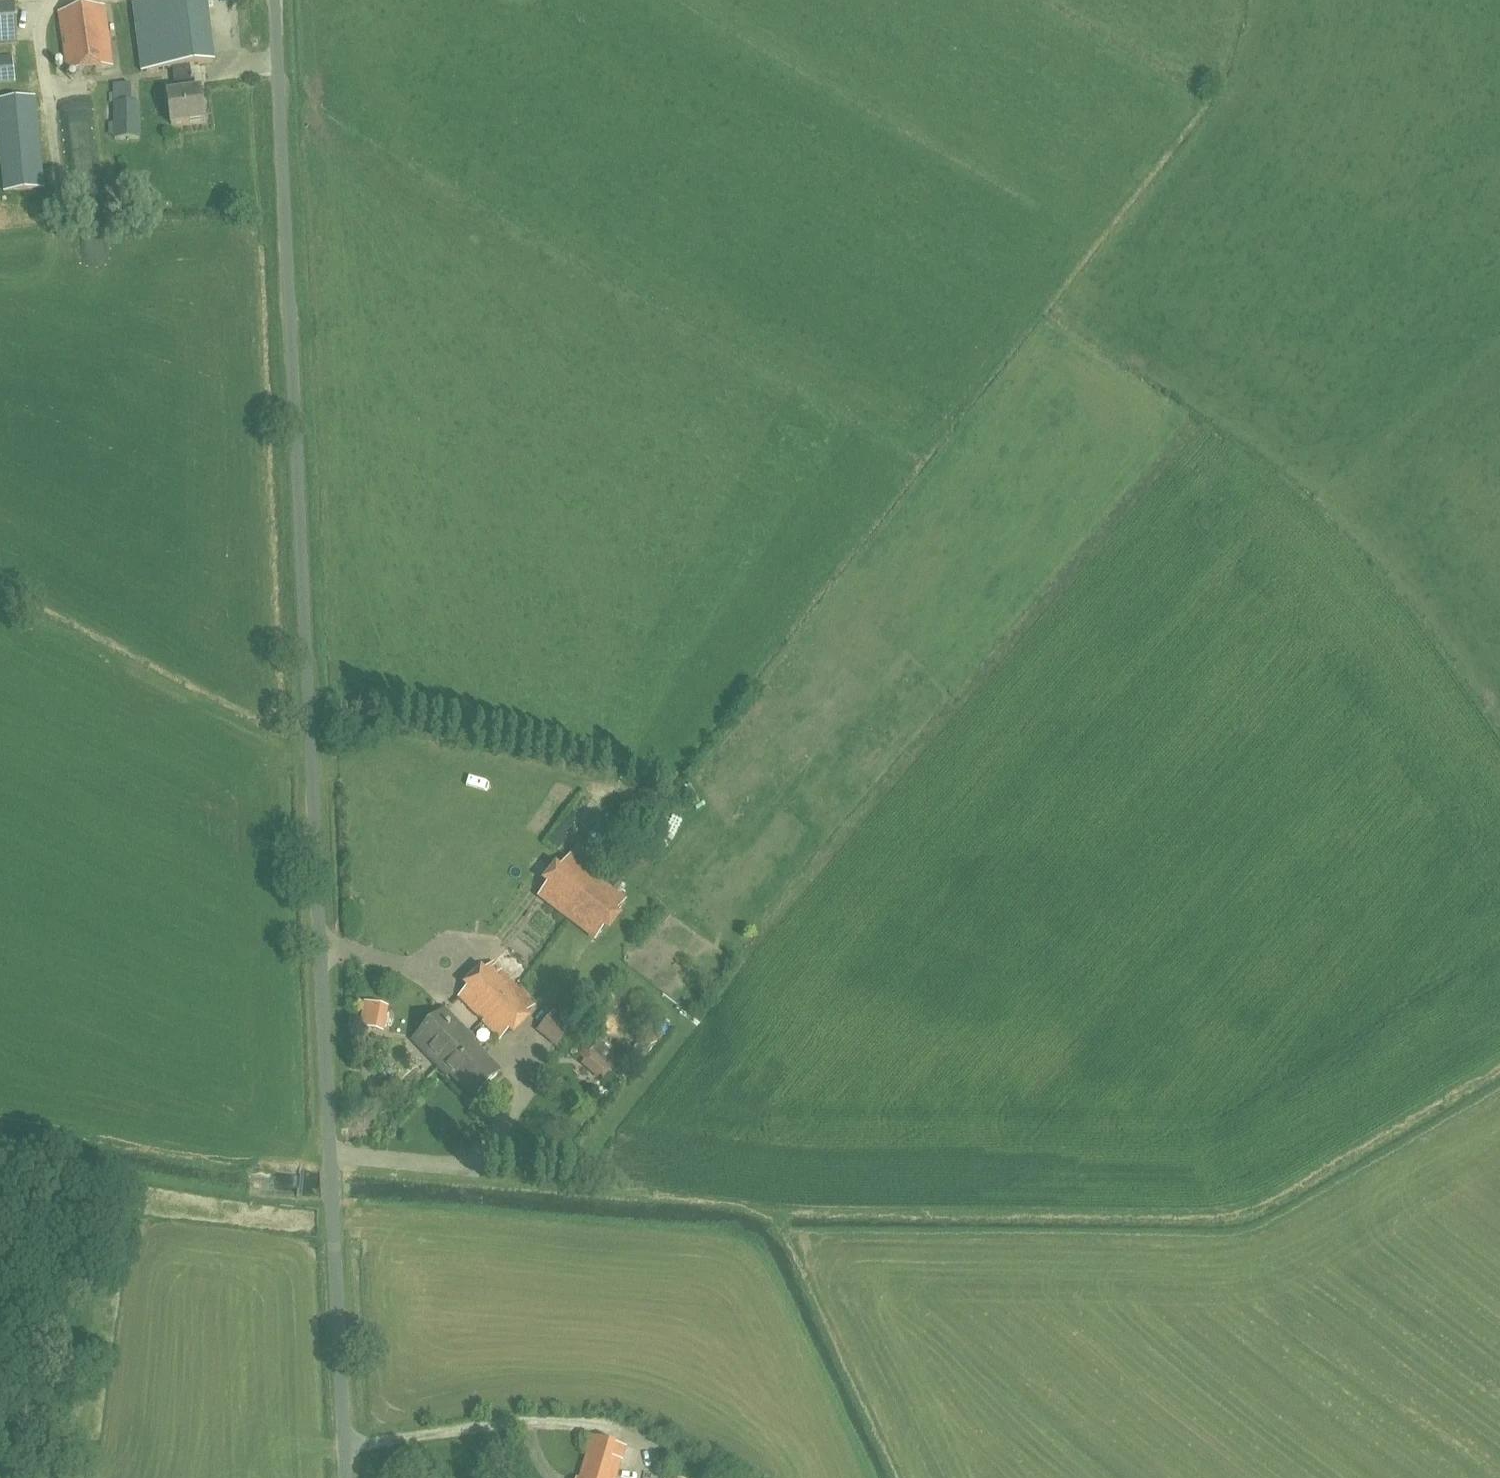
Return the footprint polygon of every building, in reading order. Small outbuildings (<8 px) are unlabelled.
[(22,17),(21,0),(0,0),(0,18),(22,17)] [(190,66),(216,62),(208,0),(149,0),(133,2),(141,72),(175,68),(177,91),(168,93),(172,125),(205,121),(201,88),(195,89),(194,77),(191,77),(190,66)] [(67,73),(113,66),(105,6),(57,12),(67,73)] [(24,18),(0,19),(0,44),(25,43),(24,18)] [(16,83),(13,55),(0,56),(0,84),(16,83)] [(132,102),(131,83),(113,84),(113,93),(109,93),(109,103),(113,103),(114,123),(109,123),(108,136),(114,135),(114,139),(141,139),(141,102),(132,102)] [(44,189),(36,97),(0,100),(0,152),(4,192),(44,189)] [(538,897),(568,920),(596,942),(605,930),(609,933),(622,916),(618,912),(627,900),(600,879),(570,856),(561,868),(557,864),(543,881),(547,885),(538,897)] [(536,1004),(518,986),(493,962),(457,999),(482,1023),(500,1041),(536,1004)] [(557,1049),(577,1024),(556,1007),(536,1031),(557,1049)] [(472,1098),(501,1071),(477,1046),(480,1044),(446,1009),(413,1041),(447,1076),(450,1074),(472,1098)] [(601,1076),(611,1063),(600,1053),(603,1047),(592,1038),(578,1056),(601,1076)] [(627,1446),(592,1436),(580,1477),(617,1477),(627,1446)]
